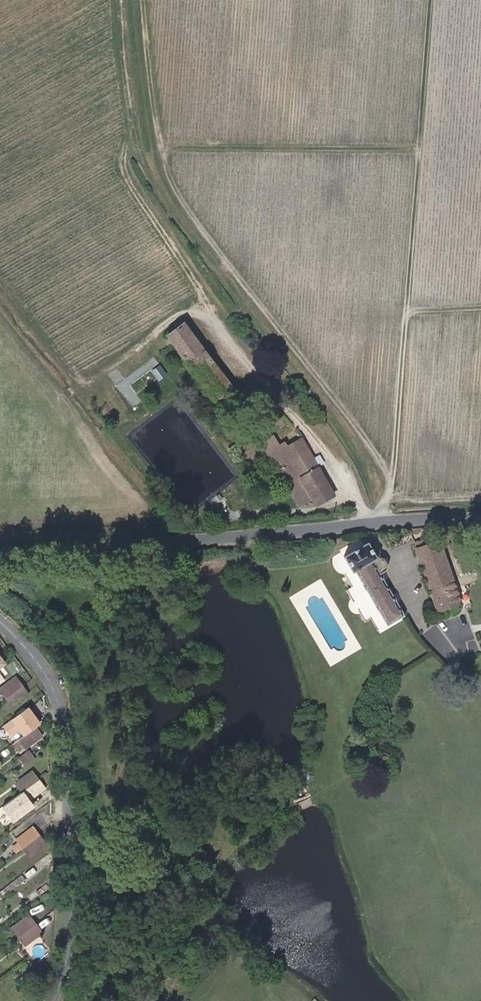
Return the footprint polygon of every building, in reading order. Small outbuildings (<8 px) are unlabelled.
[(177,239),(170,243),(174,248),(180,244),(177,239)] [(168,244),(161,249),(169,258),(175,253),(168,244)] [(183,323),(167,335),(216,401),(231,389),(183,323)] [(240,417),(228,423),(234,434),(246,428),(240,417)] [(228,425),(222,428),(228,440),(234,437),(228,425)] [(272,436),(261,443),(299,505),(311,499),(315,505),(333,495),(300,438),(281,450),(272,436)] [(416,549),(437,610),(461,602),(440,540),(416,549)] [(343,555),(352,571),(355,569),(387,624),(403,615),(379,572),(385,569),(386,564),(383,557),(379,556),(377,557),(367,541),(343,555)] [(8,674),(3,668),(0,670),(0,681),(8,674)] [(3,693),(7,698),(22,686),(16,678),(0,689),(3,693)] [(22,686),(7,698),(12,705),(28,694),(22,686)] [(20,738),(35,727),(29,720),(15,731),(20,738)] [(35,727),(20,738),(27,747),(41,736),(35,727)] [(16,741),(11,745),(15,751),(20,747),(16,741)] [(20,758),(23,762),(32,755),(30,751),(20,758)] [(32,755),(23,762),(26,766),(35,759),(32,755)] [(16,783),(22,791),(37,780),(32,772),(16,783)] [(37,780),(22,791),(28,800),(44,789),(37,780)] [(18,839),(24,847),(39,835),(33,828),(18,839)] [(39,835),(24,847),(30,856),(45,844),(39,835)] [(13,928),(19,936),(36,924),(29,915),(13,928)] [(36,924),(19,936),(26,945),(42,933),(36,924)] [(28,973),(22,978),(29,987),(35,983),(28,973)]
